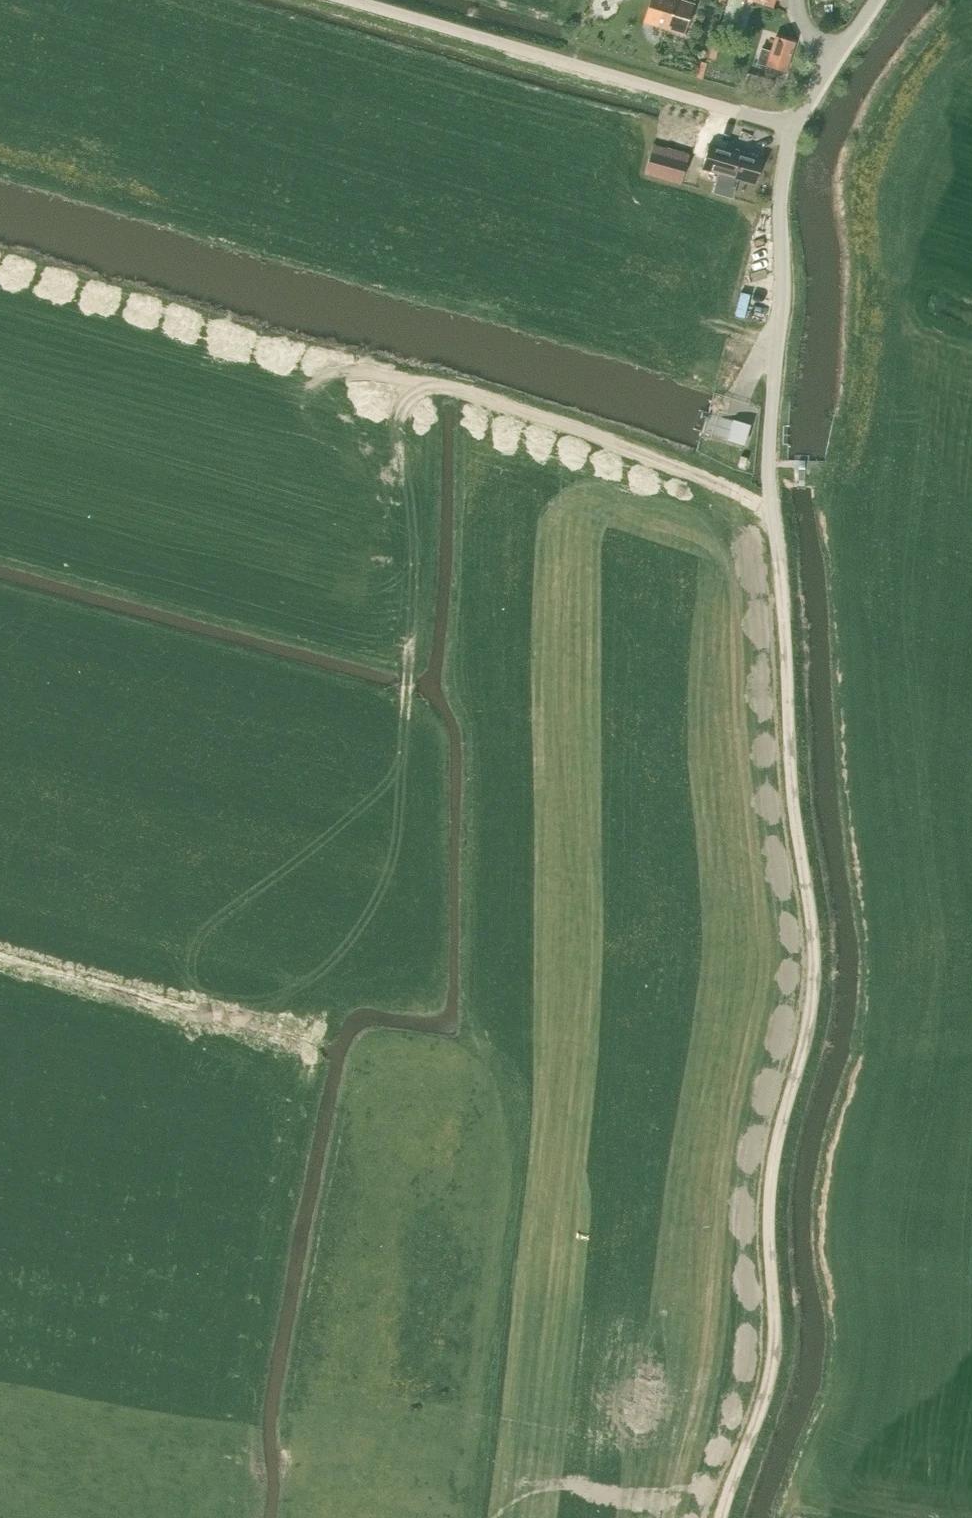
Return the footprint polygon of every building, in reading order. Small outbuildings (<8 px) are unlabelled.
[(649,23),(666,28),(675,0),(650,0),(644,21),(649,23)] [(666,28),(684,34),(693,4),(694,0),(675,0),(666,28)] [(783,79),(785,73),(794,43),(775,37),(771,51),(762,48),(757,63),(766,65),(764,73),(783,79)] [(773,80),(746,73),(742,85),(770,93),(773,80)] [(687,114),(663,107),(655,131),(679,139),(687,114)] [(680,184),(689,154),(653,143),(644,174),(680,184)] [(755,183),(762,160),(708,145),(702,168),(755,183)] [(744,444),(750,424),(733,419),(727,439),(744,444)] [(748,458),(741,456),(738,467),(744,469),(748,458)]
